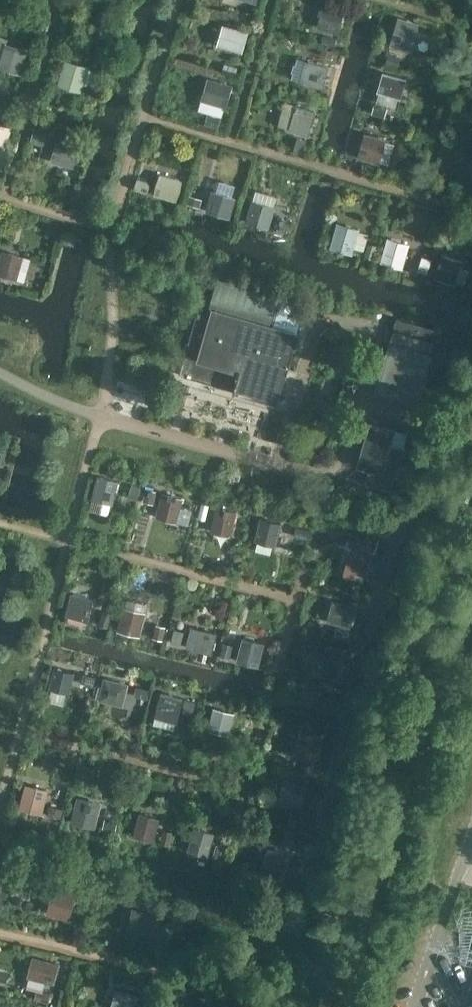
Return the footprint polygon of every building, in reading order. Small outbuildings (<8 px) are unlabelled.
[(343,0),(324,0),(319,20),(340,25),(346,1),(343,0)] [(212,37),(242,46),(250,21),(219,12),(212,37)] [(415,49),(422,20),(399,15),(392,43),(415,49)] [(317,28),(317,38),(334,39),(335,28),(317,28)] [(396,68),(402,47),(380,40),(374,61),(396,68)] [(25,71),(30,45),(6,41),(1,67),(25,71)] [(299,54),(292,75),(324,85),(331,64),(299,54)] [(59,83),(83,90),(90,64),(67,57),(59,83)] [(403,107),(411,77),(384,70),(376,100),(403,107)] [(199,108),(224,116),(235,83),(210,75),(199,108)] [(293,120),(299,100),(276,93),(270,114),(293,120)] [(4,157),(13,124),(0,120),(0,156),(4,157)] [(79,133),(49,125),(41,154),(71,162),(79,133)] [(359,156),(390,164),(397,139),(365,131),(359,156)] [(177,174),(152,165),(144,189),(169,197),(177,174)] [(233,216),(238,194),(213,189),(208,210),(233,216)] [(257,222),(263,201),(240,194),(234,215),(257,222)] [(357,247),(364,227),(341,220),(335,241),(357,247)] [(387,235),(382,262),(411,268),(416,241),(387,235)] [(441,268),(447,248),(425,241),(419,262),(441,268)] [(26,281),(34,257),(4,248),(0,260),(0,273),(26,281)] [(294,345),(298,332),(271,325),(279,296),(217,278),(206,317),(196,314),(184,358),(175,356),(172,368),(180,371),(180,373),(234,389),(234,390),(236,390),(238,381),(249,384),(248,390),(276,398),(284,369),(288,370),(295,345),(294,345)] [(423,379),(434,342),(395,331),(377,392),(379,392),(404,399),(410,375),(423,379)] [(417,403),(423,382),(423,379),(410,375),(404,399),(403,400),(417,403)] [(398,465),(405,442),(407,436),(408,433),(383,426),(383,427),(371,423),(360,464),(361,464),(361,463),(370,466),(366,481),(392,489),(399,465),(398,465)] [(111,497),(118,477),(95,470),(89,491),(111,497)] [(192,506),(185,506),(185,493),(159,494),(160,529),(174,528),(174,522),(192,521),(192,506)] [(228,526),(235,505),(212,498),(206,519),(228,526)] [(261,516),(257,539),(280,543),(284,520),(261,516)] [(357,569),(363,548),(341,542),(335,562),(357,569)] [(139,617),(145,596),(122,590),(116,610),(139,617)] [(89,620),(94,595),(72,591),(67,615),(89,620)] [(327,597),(321,631),(352,636),(358,602),(327,597)] [(214,652),(220,632),(193,624),(187,645),(214,652)] [(246,656),(253,635),(230,628),(224,649),(246,656)] [(329,660),(335,640),(312,633),(306,654),(329,660)] [(74,673),(52,668),(47,690),(69,695),(74,673)] [(99,698),(124,706),(131,682),(106,674),(99,698)] [(168,717),(175,697),(152,690),(146,711),(168,717)] [(231,733),(236,710),(215,706),(210,729),(231,733)] [(299,775),(274,768),(268,789),(293,796),(299,775)] [(27,781),(20,807),(43,814),(51,787),(27,781)] [(92,798),(67,791),(61,812),(86,819),(92,798)] [(141,810),(134,834),(156,840),(163,816),(141,810)] [(200,825),(175,818),(169,839),(194,846),(200,825)] [(262,868),(285,874),(292,851),(268,845),(262,868)] [(66,885),(41,878),(36,899),(61,905),(66,885)] [(129,929),(156,935),(161,910),(134,904),(129,929)] [(48,953),(23,947),(18,967),(43,974),(48,953)] [(139,991),(115,987),(112,1006),(137,1006),(139,991)]
